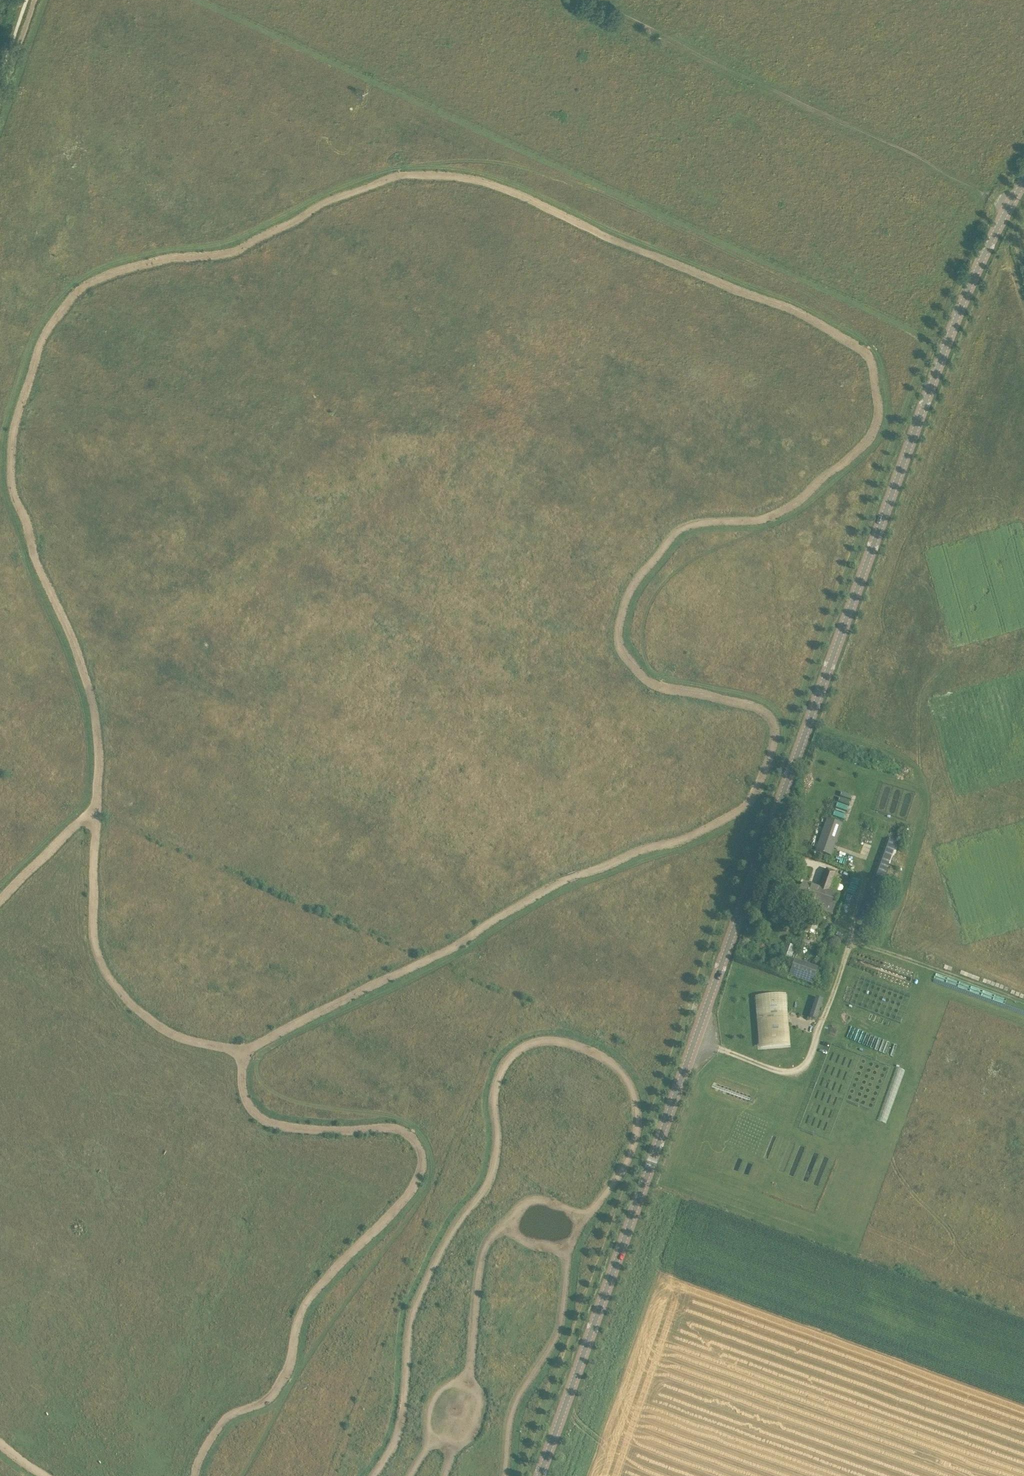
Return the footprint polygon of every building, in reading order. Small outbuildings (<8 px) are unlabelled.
[(838,802),(833,814),(843,818),(848,806),(838,802)] [(818,848),(833,853),(842,830),(827,824),(818,848)] [(888,838),(877,876),(885,878),(896,840),(888,838)] [(829,890),(836,873),(827,869),(820,887),(819,889),(804,883),(798,900),(805,902),(803,907),(818,913),(819,910),(831,914),(839,894),(829,890)] [(806,932),(803,943),(810,945),(813,935),(815,936),(819,922),(810,918),(810,921),(806,919),(802,931),(806,932)] [(782,956),(791,959),(795,947),(786,944),(782,956)] [(790,976),(813,984),(818,969),(795,961),(790,976)] [(811,1017),(816,1019),(822,1000),(817,999),(811,1017)] [(760,1004),(763,1041),(785,1039),(782,1003),(760,1004)]
